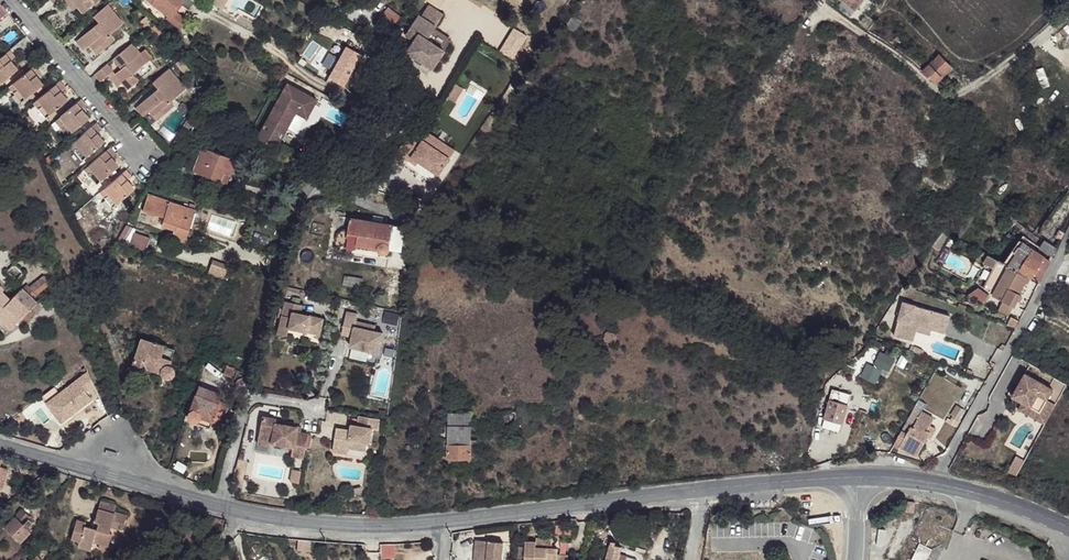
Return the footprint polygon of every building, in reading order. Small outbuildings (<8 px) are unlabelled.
[(73,10),(77,6),(72,0),(65,0),(73,10)] [(77,6),(83,14),(94,5),(93,4),(89,0),(72,0),(77,6)] [(194,0),(145,0),(145,1),(146,2),(147,4),(149,4),(152,4),(169,17),(170,17),(174,11),(180,3),(189,10),(195,1),(194,0)] [(211,4),(220,9),(225,0),(213,0),(211,4)] [(856,11),(864,0),(842,0),(856,11)] [(96,25),(76,41),(81,48),(88,42),(90,45),(94,50),(101,44),(104,48),(115,40),(110,34),(123,23),(108,4),(93,16),(100,24),(97,26),(96,25)] [(413,40),(406,52),(431,69),(443,50),(427,39),(431,33),(443,15),(428,5),(420,17),(418,15),(409,29),(417,34),(413,40)] [(390,29),(400,16),(388,7),(378,20),(390,29)] [(186,20),(174,11),(170,17),(169,17),(167,19),(179,28),(186,20)] [(147,18),(141,23),(147,30),(148,30),(153,25),(147,18)] [(148,30),(155,38),(162,32),(155,24),(153,25),(148,30)] [(417,34),(409,29),(405,35),(413,40),(417,34)] [(431,33),(427,39),(443,50),(448,44),(431,33)] [(319,60),(330,66),(340,49),(329,42),(319,60)] [(140,53),(132,43),(113,59),(121,69),(115,74),(122,83),(128,90),(138,81),(132,74),(152,58),(145,49),(140,53)] [(101,44),(94,50),(97,54),(104,48),(101,44)] [(361,54),(346,46),(328,78),(343,86),(361,54)] [(0,58),(0,80),(2,82),(18,69),(11,60),(15,57),(9,50),(0,58)] [(939,55),(923,71),(937,83),(946,74),(952,68),(939,55)] [(185,63),(181,58),(175,63),(179,68),(185,63)] [(94,74),(100,82),(108,75),(112,71),(113,71),(107,64),(94,74)] [(18,89),(14,93),(21,102),(36,90),(41,86),(43,84),(36,75),(40,72),(35,65),(13,83),(18,89)] [(135,108),(141,114),(147,109),(149,111),(153,116),(160,111),(163,115),(174,106),(170,102),(185,88),(168,69),(152,82),(158,89),(159,90),(156,92),(155,91),(135,108)] [(112,71),(108,75),(118,86),(122,83),(115,74),(112,71)] [(59,81),(38,99),(43,105),(38,109),(46,118),(67,100),(63,95),(65,93),(63,89),(65,88),(59,81)] [(13,83),(9,87),(14,93),(18,89),(13,83)] [(310,113),(317,99),(287,83),(261,132),(280,142),(296,113),(299,107),(310,113)] [(455,83),(446,98),(455,103),(463,89),(455,83)] [(38,109),(43,105),(38,99),(33,103),(38,109)] [(80,100),(60,117),(65,123),(61,127),(68,136),(89,118),(84,113),(86,111),(83,108),(86,106),(80,100)] [(310,113),(299,107),(296,113),(307,119),(310,113)] [(160,111),(153,116),(157,120),(163,115),(160,111)] [(61,127),(65,123),(60,117),(51,125),(56,131),(61,127)] [(200,129),(203,124),(190,117),(183,130),(189,134),(194,126),(200,129)] [(96,123),(74,141),(79,147),(75,151),(82,160),(104,141),(97,133),(101,129),(96,123)] [(280,142),(261,132),(257,138),(278,146),(280,142)] [(418,162),(437,175),(449,158),(422,140),(416,132),(395,151),(416,165),(418,162)] [(449,158),(454,150),(427,132),(422,140),(449,158)] [(74,141),(70,145),(75,151),(79,147),(74,141)] [(348,151),(350,145),(334,142),(331,152),(339,152),(348,151)] [(110,147),(89,166),(94,172),(90,175),(97,184),(118,166),(114,161),(117,159),(114,156),(116,154),(110,147)] [(203,148),(194,172),(223,184),(226,182),(235,160),(203,148)] [(166,173),(178,180),(185,168),(173,161),(166,173)] [(89,166),(84,169),(90,175),(94,172),(89,166)] [(131,177),(126,171),(104,189),(109,194),(105,198),(112,207),(134,189),(127,181),(131,177)] [(104,189),(100,192),(105,198),(109,194),(104,189)] [(189,208),(148,194),(143,211),(165,218),(162,226),(175,230),(172,237),(185,242),(188,234),(191,235),(192,231),(189,229),(195,210),(194,210),(196,205),(190,203),(189,208)] [(956,227),(963,232),(973,216),(966,212),(956,227)] [(401,252),(405,226),(351,218),(346,248),(357,250),(358,245),(379,248),(380,252),(382,254),(384,254),(387,254),(389,252),(390,250),(401,252)] [(129,234),(132,228),(126,225),(123,231),(129,234)] [(953,233),(959,237),(963,232),(956,227),(953,233)] [(123,231),(117,241),(122,244),(129,234),(123,231)] [(150,238),(134,233),(130,246),(145,251),(150,238)] [(943,233),(932,248),(940,253),(949,236),(943,233)] [(1044,257),(1020,240),(1004,263),(1030,277),(1031,278),(1044,257)] [(1042,250),(1052,256),(1057,248),(1047,242),(1042,250)] [(1030,277),(1004,263),(999,260),(998,261),(988,256),(984,264),(994,269),(984,288),(994,294),(993,296),(1003,301),(1013,307),(1014,307),(1021,294),(1019,294),(1025,282),(1027,283),(1030,277)] [(1050,261),(1044,257),(1031,278),(1040,282),(1050,261)] [(212,264),(208,273),(223,279),(227,269),(212,264)] [(44,275),(29,287),(34,293),(49,282),(44,275)] [(0,290),(0,319),(11,329),(22,317),(28,322),(35,315),(29,309),(37,302),(31,296),(34,293),(29,287),(27,284),(23,288),(22,288),(10,300),(0,290)] [(979,288),(970,294),(983,302),(989,294),(979,288)] [(71,303),(78,293),(71,289),(65,299),(71,303)] [(302,305),(285,301),(279,326),(289,328),(319,335),(323,319),(300,314),(302,305)] [(1003,301),(999,310),(1009,315),(1013,307),(1003,301)] [(894,336),(913,341),(916,331),(917,325),(932,329),(945,333),(950,315),(903,302),(894,336)] [(358,314),(347,312),(343,330),(353,333),(353,337),(350,347),(379,353),(383,333),(375,331),(376,325),(357,321),(358,314)] [(1012,317),(1007,325),(1015,328),(1019,321),(1012,317)] [(932,329),(917,325),(916,331),(930,335),(932,329)] [(289,328),(279,326),(278,334),(287,336),(289,328)] [(607,331),(602,335),(605,341),(615,343),(617,333),(607,331)] [(171,360),(161,356),(164,346),(141,338),(130,369),(156,377),(157,372),(161,373),(162,375),(164,377),(167,379),(170,378),(171,378),(173,376),(174,375),(174,372),(174,369),(173,368),(172,367),(169,365),(171,360)] [(174,349),(164,346),(161,356),(171,360),(174,349)] [(915,347),(913,353),(921,356),(923,350),(915,347)] [(868,364),(862,376),(876,383),(883,368),(884,369),(889,361),(887,360),(881,357),(879,356),(875,364),(876,365),(875,367),(868,364)] [(235,369),(226,366),(223,373),(232,377),(235,369)] [(1022,403),(1031,407),(1040,412),(1047,400),(1053,389),(1025,373),(1012,397),(1022,403)] [(87,374),(46,404),(60,421),(90,402),(85,392),(93,387),(87,374)] [(222,394),(199,386),(188,416),(189,420),(210,427),(212,420),(222,424),(229,405),(219,401),(222,394)] [(848,405),(829,400),(824,420),(841,424),(843,425),(848,405)] [(1019,409),(1045,424),(1056,405),(1047,400),(1040,412),(1022,403),(1019,409)] [(951,415),(959,419),(965,410),(957,405),(951,415)] [(921,413),(913,409),(894,445),(899,448),(900,447),(917,456),(928,438),(931,431),(928,429),(933,419),(921,412),(921,413)] [(471,413),(449,414),(449,439),(440,439),(440,458),(449,458),(471,458),(477,457),(477,440),(471,440),(471,413)] [(262,416),(257,443),(271,446),(271,443),(292,447),(291,455),(303,458),(308,433),(300,432),(301,427),(282,424),(275,423),(276,419),(262,416)] [(380,419),(359,416),(358,426),(357,428),(351,427),(351,430),(337,428),(333,451),(348,454),(348,448),(366,451),(367,443),(370,443),(372,429),(378,429),(380,419)] [(420,449),(424,419),(419,418),(415,449),(420,449)] [(841,424),(824,420),(822,428),(839,432),(841,424)] [(936,429),(930,425),(928,429),(931,431),(928,438),(930,439),(936,429)] [(1017,475),(1025,461),(1016,456),(1008,472),(1017,475)] [(100,501),(98,509),(114,514),(114,512),(116,506),(100,501)] [(913,513),(915,503),(904,502),(903,511),(913,513)] [(4,527),(19,542),(30,531),(26,528),(33,521),(22,509),(4,527)] [(79,541),(78,546),(90,550),(93,541),(100,543),(108,546),(111,533),(109,532),(111,524),(119,527),(119,529),(122,530),(126,516),(114,512),(114,514),(98,509),(94,522),(98,523),(96,529),(85,526),(86,523),(76,520),(71,539),(79,541)] [(572,535),(573,527),(557,526),(556,534),(572,535)] [(298,539),(297,551),(310,552),(312,541),(298,539)] [(568,556),(558,555),(558,549),(552,549),(553,539),(537,539),(537,542),(525,542),(525,547),(524,559),(568,559),(568,556)] [(503,542),(476,540),(474,559),(502,559),(503,542)] [(646,554),(615,546),(615,543),(611,542),(611,544),(610,544),(606,559),(644,559),(646,554)] [(930,548),(918,543),(911,559),(925,559),(930,548)] [(380,545),(381,559),(395,558),(395,545),(380,545)] [(525,547),(517,547),(517,559),(524,559),(525,547)]
